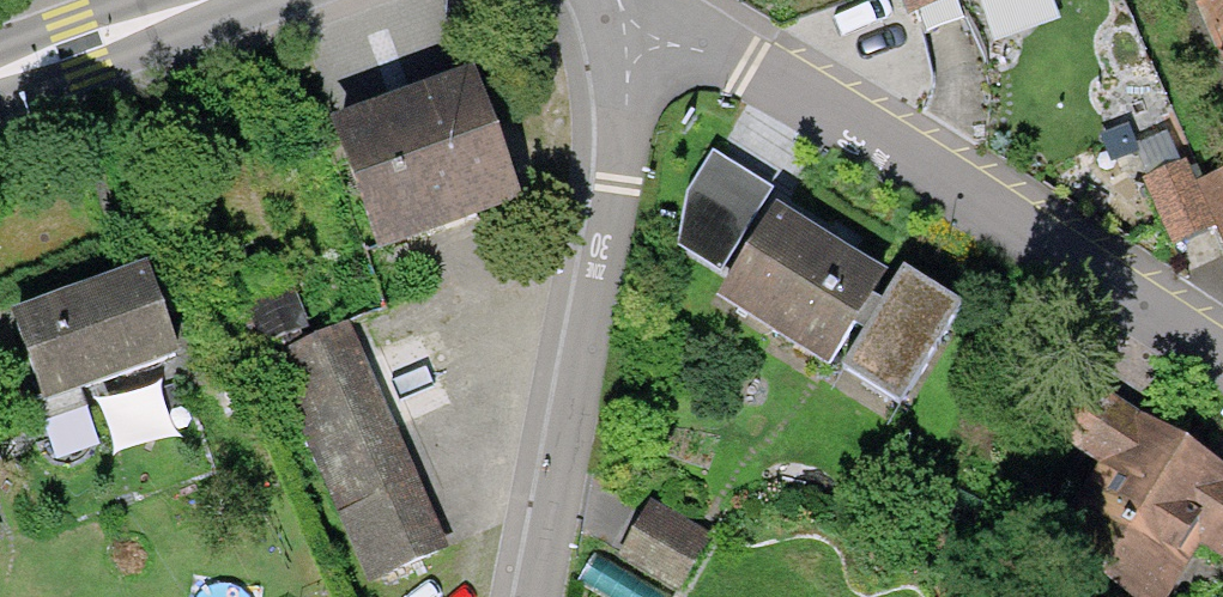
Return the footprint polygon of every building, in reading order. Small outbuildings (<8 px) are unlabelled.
[(912,32),(996,0),(900,0),(912,32)] [(1190,9),(1222,88),(1222,0),(1211,0),(1190,9)] [(383,260),(498,217),(445,80),(330,123),(383,260)] [(771,188),(713,156),(690,198),(680,253),(723,276),(771,188)] [(1195,193),(1222,259),(1222,181),(1195,193)] [(718,306),(816,369),(868,288),(770,225),(718,306)] [(0,312),(0,337),(40,450),(80,436),(64,390),(165,355),(134,266),(0,312)] [(963,313),(909,279),(848,375),(901,409),(963,313)] [(345,334),(276,363),(371,585),(434,559),(378,428),(440,402),(412,335),(356,359),(345,334)] [(1084,393),(1054,445),(1091,466),(1066,511),(1090,525),(1061,574),(1101,596),(1167,596),(1195,548),(1222,563),(1222,472),(1084,393)] [(612,549),(670,593),(704,548),(646,504),(612,549)]
